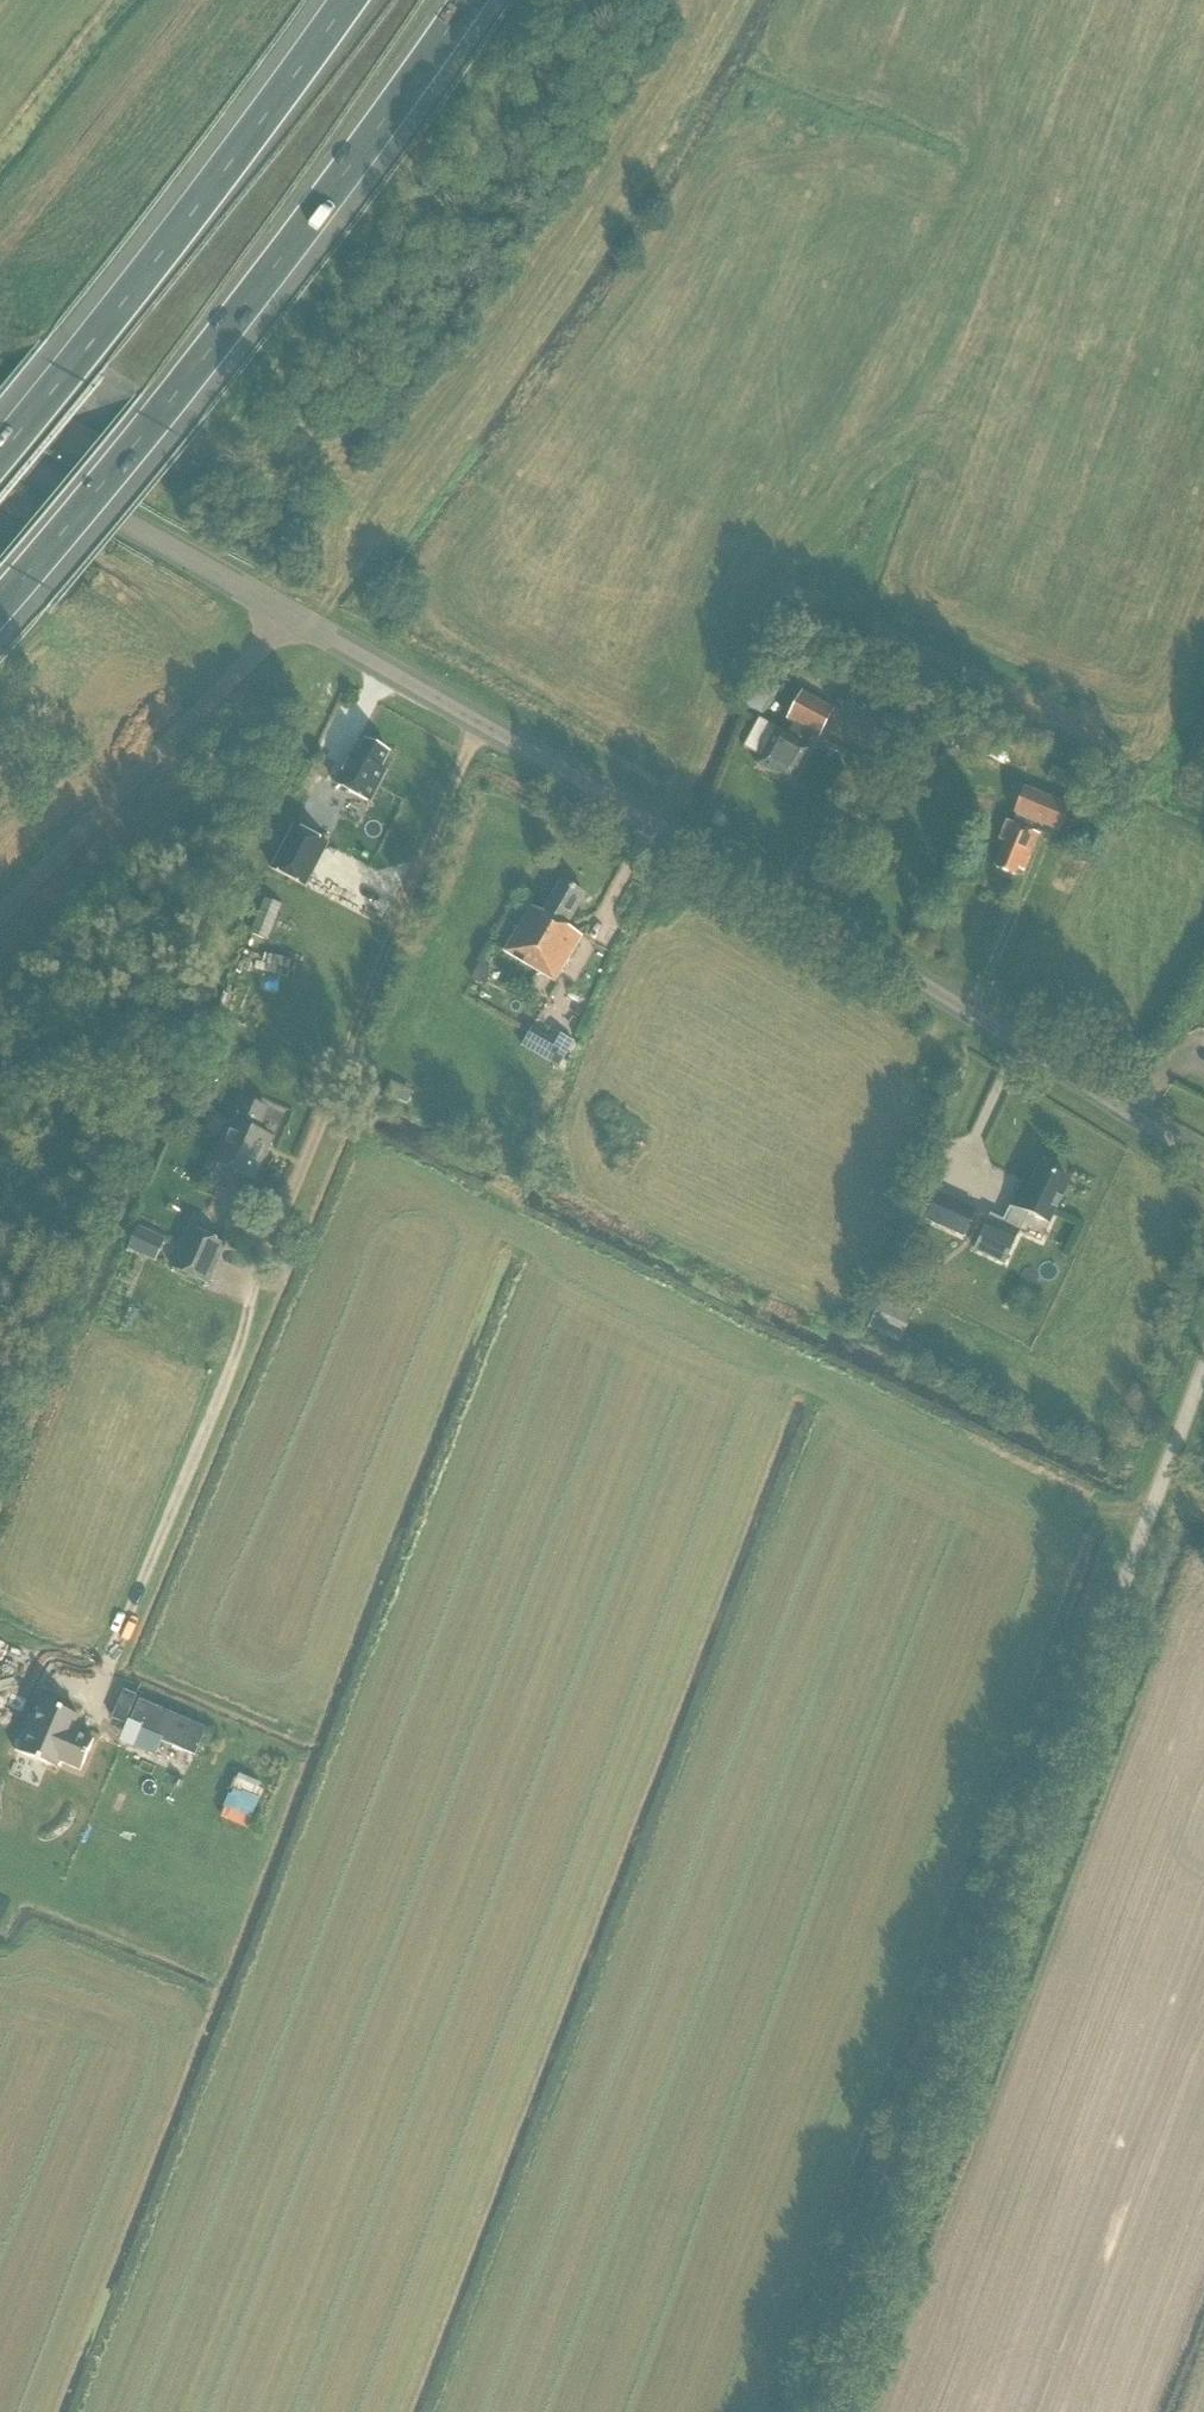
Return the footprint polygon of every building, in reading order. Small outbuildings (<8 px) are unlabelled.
[(819,737),(834,709),(802,692),(788,720),(794,723),(787,736),(776,730),(757,765),(793,784),(812,749),(806,746),(813,733),(819,737)] [(390,753),(366,739),(357,756),(351,753),(335,782),(370,802),(387,773),(381,770),(390,753)] [(1073,819),(1066,816),(1069,806),(1025,788),(1015,813),(1018,814),(1014,824),(1008,821),(1000,840),(1006,843),(996,867),(1015,875),(1018,868),(1024,871),(1039,834),(1026,828),(1030,819),(1059,832),(1064,821),(1097,836),(1100,831),(1099,831),(1104,820),(1093,815),(1094,813),(1089,811),(1088,813),(1087,813),(1084,819),(1075,815),(1073,819)] [(295,822),(271,863),(304,882),(328,841),(295,822)] [(566,926),(584,895),(562,882),(543,913),(532,906),(505,952),(555,981),(582,936),(566,926)] [(252,932),(269,939),(284,904),(267,897),(252,932)] [(564,1065),(575,1042),(534,1022),(523,1045),(564,1065)] [(257,1131),(267,1108),(244,1098),(234,1121),(232,1120),(214,1162),(254,1179),(272,1138),(257,1131)] [(1026,1212),(1050,1223),(1070,1182),(1039,1167),(1025,1195),(1018,1192),(1011,1206),(1013,1207),(1005,1224),(990,1216),(980,1239),(1010,1252),(1020,1230),(1018,1230),(1026,1212)] [(963,1237),(976,1209),(939,1191),(926,1220),(963,1237)] [(129,1249),(146,1256),(157,1234),(140,1226),(129,1249)] [(209,1285),(227,1245),(189,1228),(171,1268),(209,1285)] [(126,1722),(119,1739),(156,1754),(162,1738),(198,1752),(209,1723),(123,1690),(112,1717),(126,1722)] [(42,1721),(30,1749),(33,1750),(59,1761),(65,1763),(68,1756),(97,1768),(109,1737),(88,1728),(93,1715),(59,1701),(49,1724),(42,1721)]
